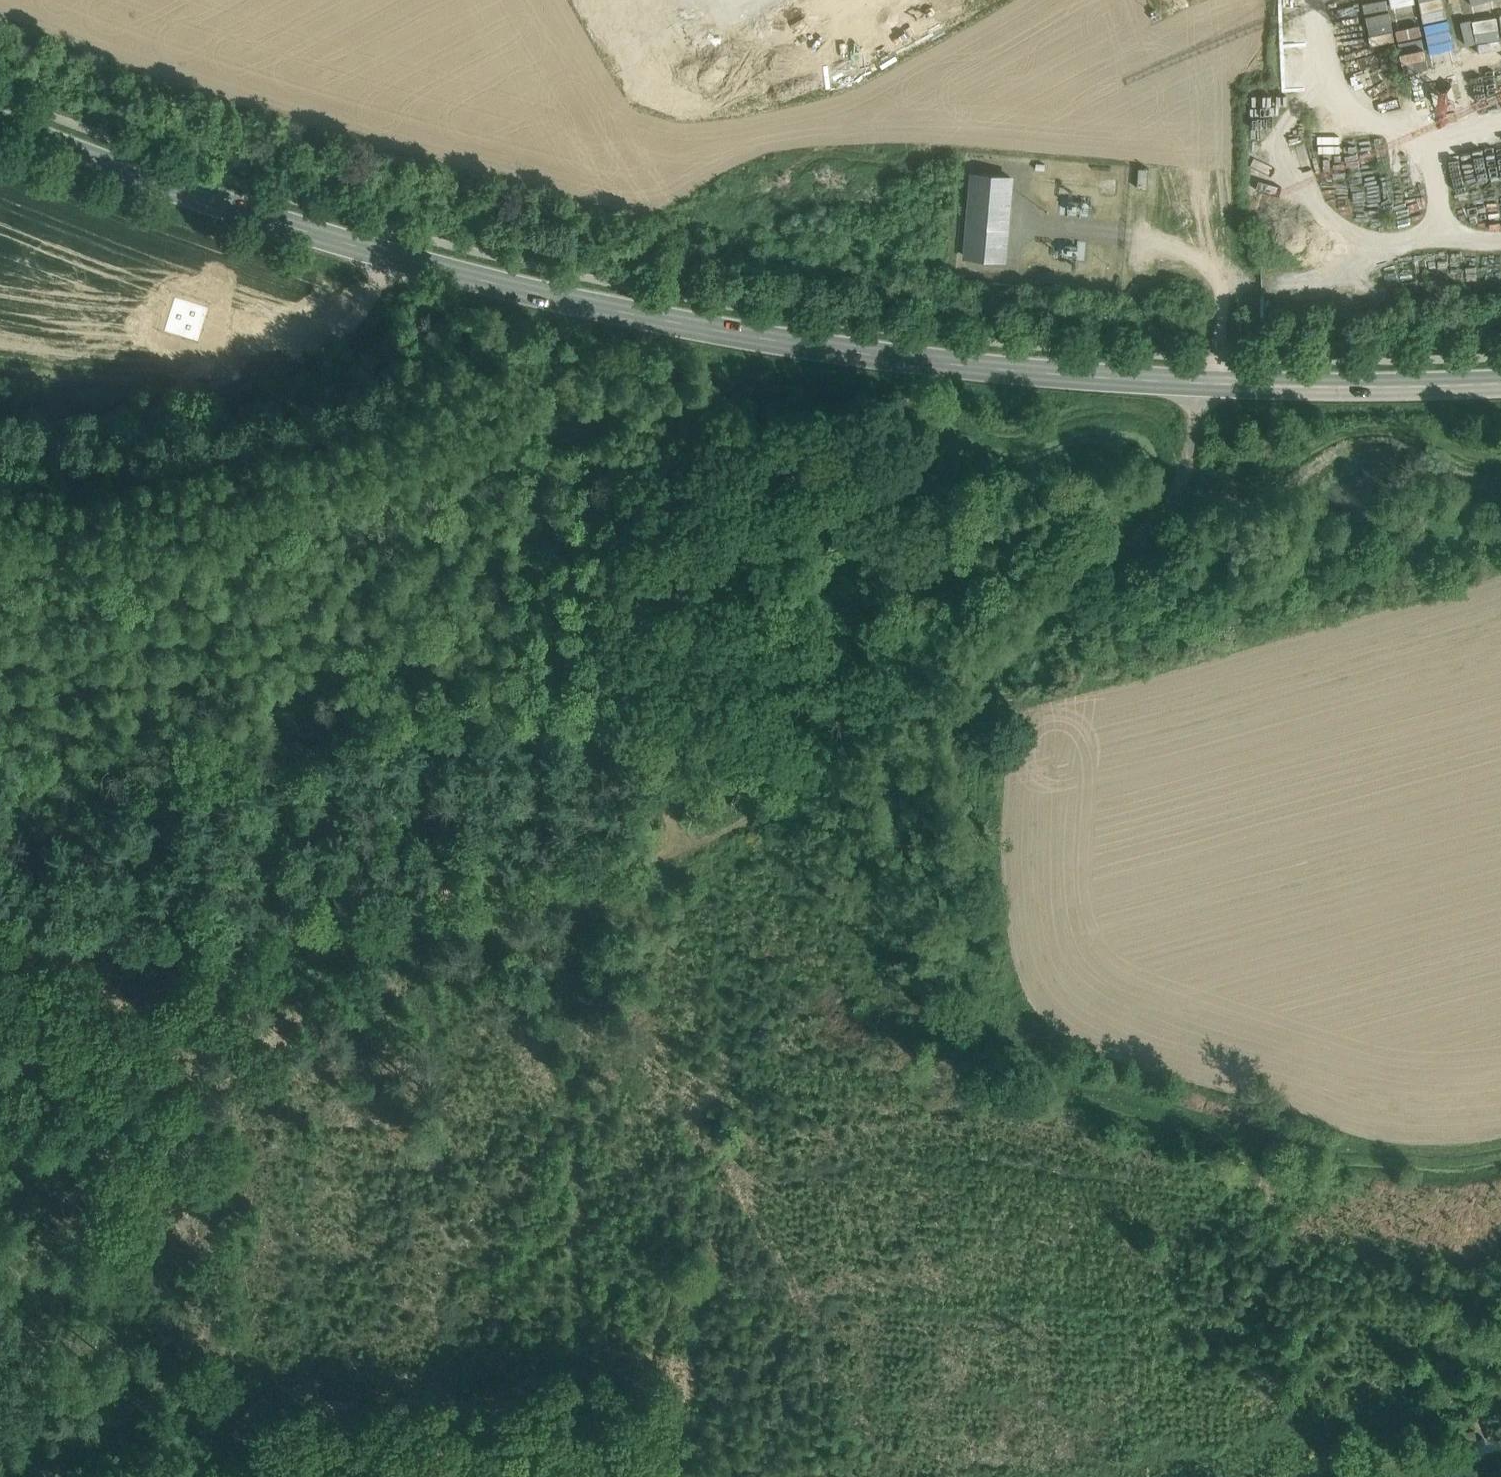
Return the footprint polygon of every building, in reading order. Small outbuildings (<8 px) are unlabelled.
[(1453,59),(1445,0),(1391,0),(1401,67),(1453,59)] [(1500,66),(1500,36),(1500,34),(1500,35),(1497,9),(1496,9),(1495,0),(1452,0),(1454,16),(1473,13),(1477,45),(1468,46),(1471,70),(1500,66)] [(1011,177),(974,174),(967,258),(1003,261),(1011,177)]
